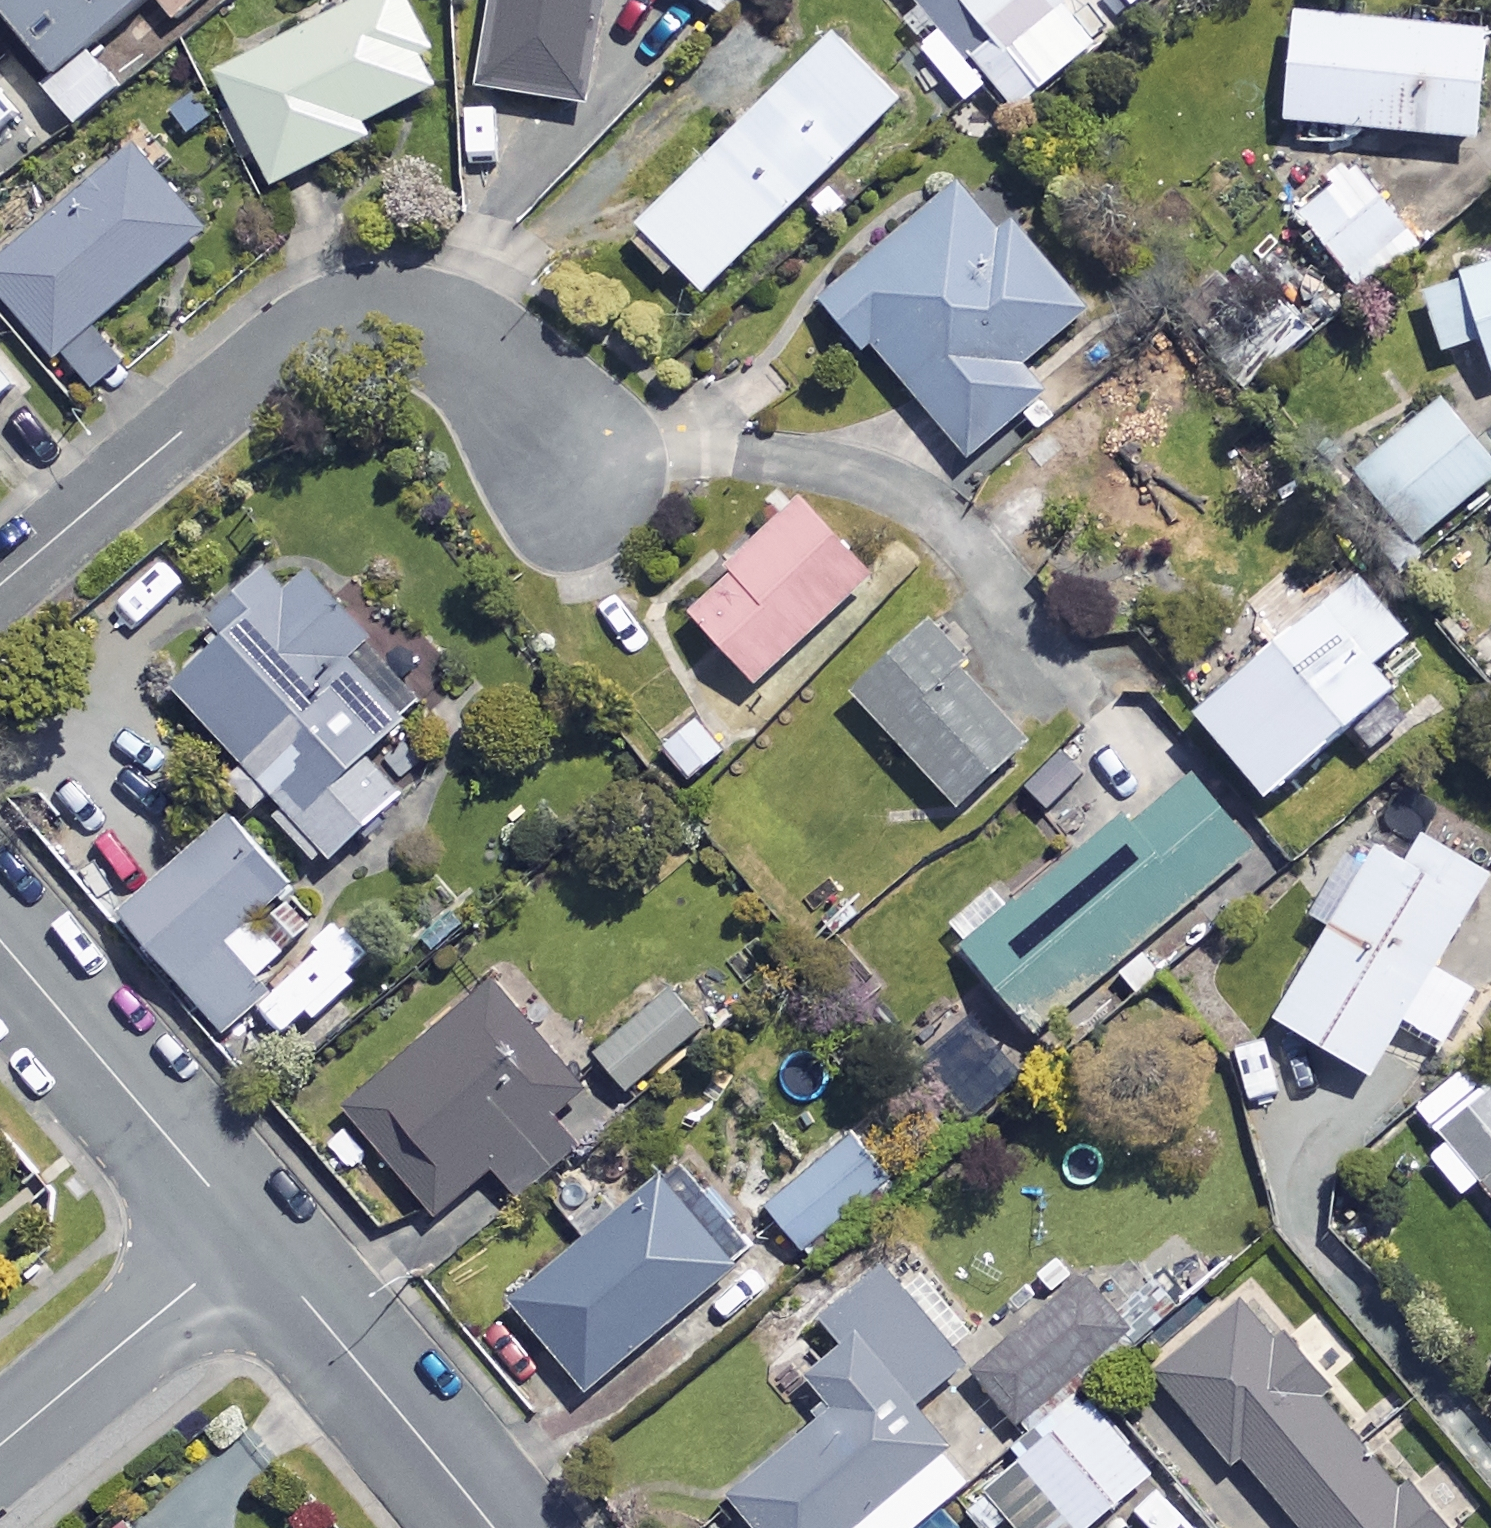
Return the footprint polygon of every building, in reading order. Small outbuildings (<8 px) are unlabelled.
[(65,82),(51,94),(79,129),(123,91),(92,54),(156,0),(0,0),(0,5),(65,82)] [(179,23),(207,0),(159,0),(179,23)] [(404,0),(383,0),(221,81),(276,191),(373,142),(367,130),(449,89),(404,0)] [(490,92),(586,108),(604,0),(505,0),(490,92)] [(727,19),(742,0),(702,0),(727,19)] [(1060,0),(971,0),(967,3),(999,44),(979,60),(1021,113),(1100,50),(1060,0)] [(1302,18),(1291,126),(1483,145),(1490,59),(1490,36),(1302,18)] [(634,241),(674,282),(687,270),(711,295),(904,108),(839,41),(634,241)] [(23,117),(0,91),(0,138),(23,117)] [(141,151),(0,268),(0,288),(90,395),(130,362),(100,326),(211,234),(141,151)] [(1423,249),(1358,169),(1302,215),(1367,295),(1423,249)] [(1003,240),(962,190),(825,302),(867,354),(878,345),(972,462),(1049,399),(1026,371),(1090,319),(1017,229),(1003,240)] [(1427,293),(1447,355),(1489,342),(1490,348),(1490,272),(1427,293)] [(16,388),(0,368),(0,402),(16,388)] [(1446,404),(1356,481),(1415,550),(1490,485),(1490,457),(1446,404)] [(876,578),(804,504),(691,614),(763,689),(876,578)] [(293,597),(275,576),(224,621),(235,633),(177,683),(337,864),(410,800),(374,760),(431,710),(315,578),(293,597)] [(1409,645),(1364,590),(1206,721),(1275,804),(1402,699),(1378,670),(1409,645)] [(1034,747),(931,633),(859,698),(962,812),(1034,747)] [(728,753),(702,723),(667,752),(693,783),(728,753)] [(1262,849),(1200,776),(1142,825),(1132,814),(970,952),(1042,1036),(1262,849)] [(324,928),(244,831),(135,920),(230,1035),(270,1002),(255,985),(324,928)] [(1429,840),(1411,869),(1382,852),(1278,1022),(1374,1080),(1405,1029),(1442,1052),(1476,995),(1438,972),(1490,885),(1490,877),(1429,840)] [(264,1010),(287,1037),(309,1017),(318,1027),(383,967),(340,920),(314,943),(325,955),(264,1010)] [(591,1094),(501,988),(353,1113),(442,1219),(497,1173),(522,1202),(581,1153),(557,1124),(591,1094)] [(637,1090),(711,1032),(681,993),(607,1052),(637,1090)] [(1423,1110),(1490,1193),(1490,1053),(1423,1110)] [(897,1185),(863,1135),(769,1199),(804,1249),(897,1185)] [(743,1270),(668,1179),(517,1303),(592,1394),(743,1270)] [(888,1268),(827,1319),(850,1347),(813,1379),(840,1412),(735,1499),(759,1527),(922,1527),(978,1482),(919,1411),(971,1369),(888,1268)] [(1135,1335),(1089,1281),(979,1376),(1025,1429),(1135,1335)] [(1251,1302),(1157,1378),(1230,1467),(1241,1458),(1298,1527),(1435,1527),(1251,1302)] [(1091,1399),(961,1506),(979,1527),(1007,1527),(1013,1522),(1018,1527),(1096,1527),(1156,1478),(1091,1399)]
